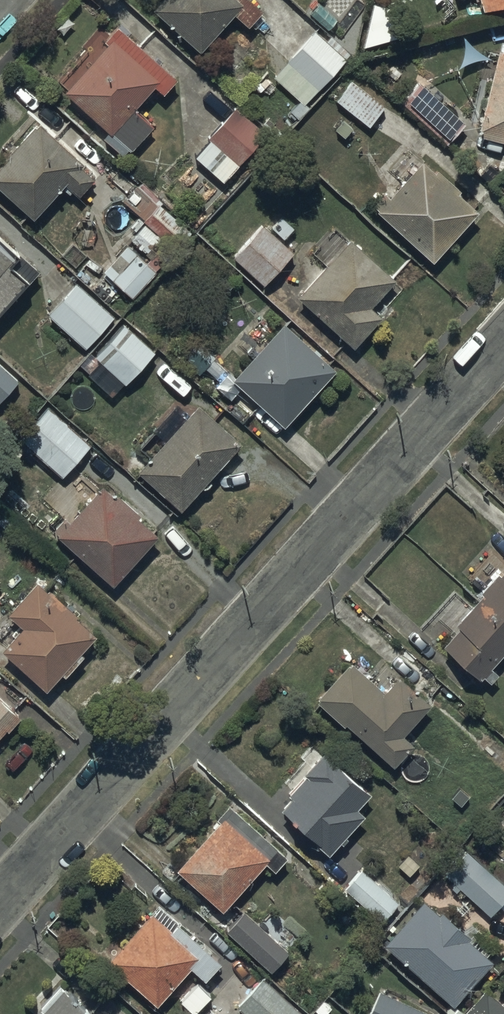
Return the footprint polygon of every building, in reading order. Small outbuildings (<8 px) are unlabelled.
[(153,2),(200,46),(235,9),(248,21),(263,6),(257,0),(156,0),(153,2)] [(105,35),(108,37),(66,85),(110,125),(103,133),(123,150),(129,144),(132,146),(154,121),(134,102),(153,80),(163,89),(176,75),(117,22),(105,35)] [(348,64),(315,33),(273,78),(306,109),(348,64)] [(499,43),(479,125),(482,126),(480,131),(503,137),(503,44),(499,43)] [(385,104),(352,78),(337,97),(369,123),(385,104)] [(465,119),(419,78),(402,98),(447,139),(465,119)] [(265,130),(235,103),(195,150),(224,176),(265,130)] [(0,178),(0,192),(38,225),(69,190),(83,203),(98,186),(84,173),(86,170),(41,131),(31,141),(27,138),(15,152),(19,156),(0,178)] [(478,205),(422,156),(419,160),(408,151),(392,168),(402,177),(390,191),(388,189),(374,204),(434,255),(478,205)] [(148,228),(177,254),(192,237),(139,189),(123,207),(148,228)] [(295,232),(281,219),(271,228),(285,242),(295,232)] [(296,258),(262,226),(233,257),(266,289),(296,258)] [(360,352),(385,325),(377,317),(403,290),(337,227),(312,253),(328,268),(301,296),(360,352)] [(148,228),(128,251),(158,276),(177,254),(148,228)] [(0,240),(0,316),(28,284),(31,287),(41,275),(0,240)] [(128,251),(105,277),(134,304),(158,276),(128,251)] [(114,313),(76,279),(49,310),(86,343),(114,313)] [(335,363),(284,317),(234,373),(285,419),(335,363)] [(126,390),(158,355),(127,327),(90,368),(101,377),(95,384),(114,401),(125,389),(126,390)] [(0,360),(0,394),(17,375),(0,360)] [(240,438),(199,400),(138,466),(180,504),(240,438)] [(90,442),(49,404),(21,434),(25,437),(20,442),(29,451),(34,446),(62,473),(90,442)] [(116,503),(102,491),(70,526),(65,522),(57,531),(117,587),(159,542),(142,527),(145,524),(120,500),(116,503)] [(492,685),(499,677),(492,671),(503,658),(503,573),(479,601),(456,626),(462,630),(445,649),(482,683),(485,679),(492,685)] [(96,630),(37,576),(8,608),(23,622),(2,644),(46,685),(62,669),(64,671),(83,651),(80,647),(96,630)] [(385,687),(352,658),(317,694),(343,719),(345,717),(394,761),(413,740),(401,730),(429,699),(398,672),(385,687)] [(6,724),(8,726),(21,712),(0,693),(0,730),(6,724)] [(304,768),(306,771),(289,789),(292,792),(281,804),(329,849),(341,836),(343,839),(347,834),(345,831),(364,810),(356,803),(371,787),(325,744),(319,751),(314,746),(303,758),(309,763),(304,768)] [(489,811),(460,782),(450,791),(463,804),(461,807),(477,823),(489,811)] [(286,853),(228,799),(215,812),(220,816),(176,864),(222,906),(267,858),(275,865),(286,853)] [(464,844),(442,867),(455,880),(450,885),(455,890),(460,885),(489,912),(503,897),(503,883),(464,844)] [(399,899),(361,866),(345,885),(383,918),(399,899)] [(439,910),(423,896),(385,939),(453,1000),(492,957),(485,951),(495,940),(477,924),(469,932),(441,907),(439,910)] [(154,910),(151,908),(107,957),(155,1000),(190,961),(205,974),(220,957),(160,903),(154,910)] [(288,948),(243,907),(226,926),(271,967),(288,948)] [(262,974),(236,1002),(249,1013),(299,1013),(302,1011),(262,974)] [(60,981),(39,1005),(41,1006),(34,1013),(99,1013),(60,981)] [(379,985),(367,1013),(436,1013),(438,1010),(379,985)] [(486,985),(467,1007),(458,999),(448,1010),(453,1013),(503,1013),(503,1001),(486,985)]
